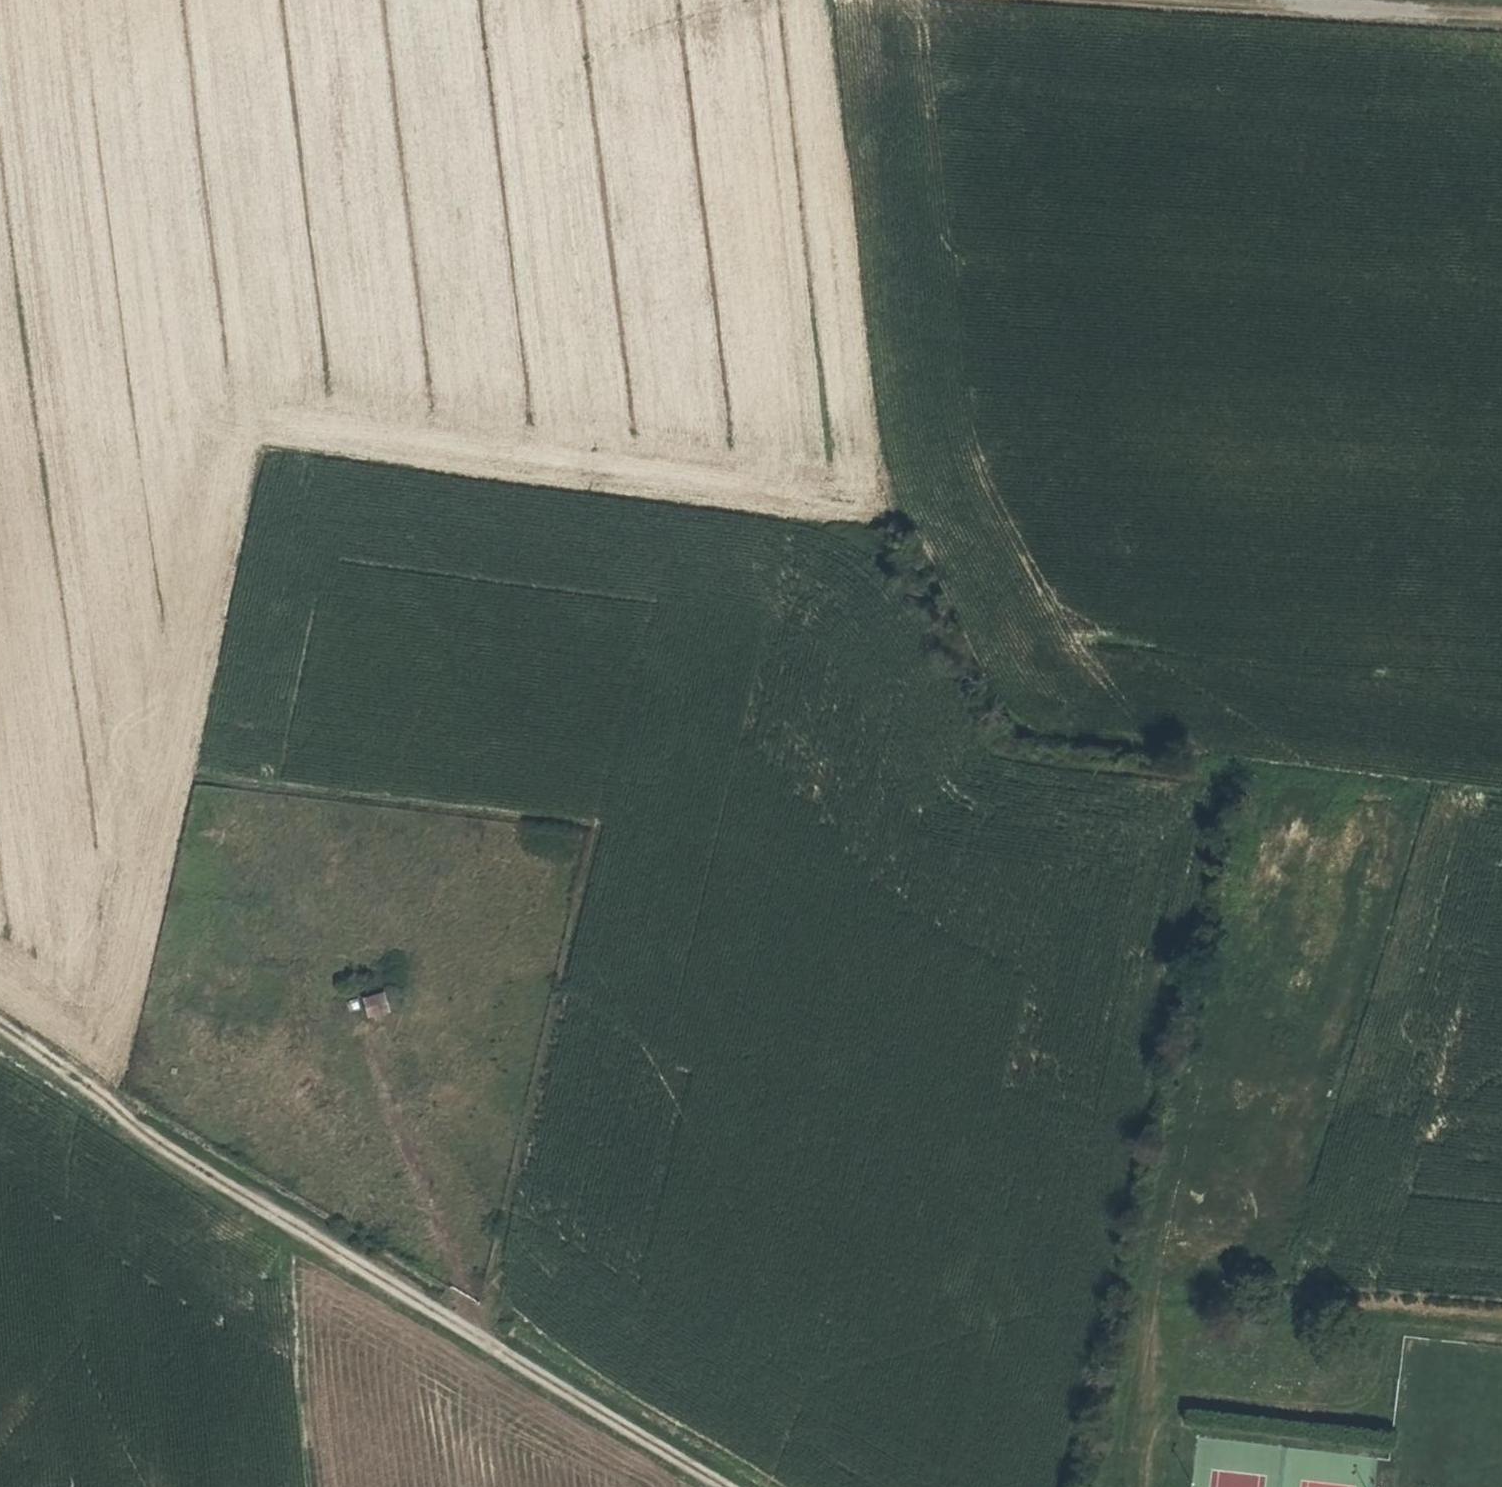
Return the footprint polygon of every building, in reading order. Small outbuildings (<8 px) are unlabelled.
[(368,1017),(390,1010),(383,990),(361,997),(368,1017)]
